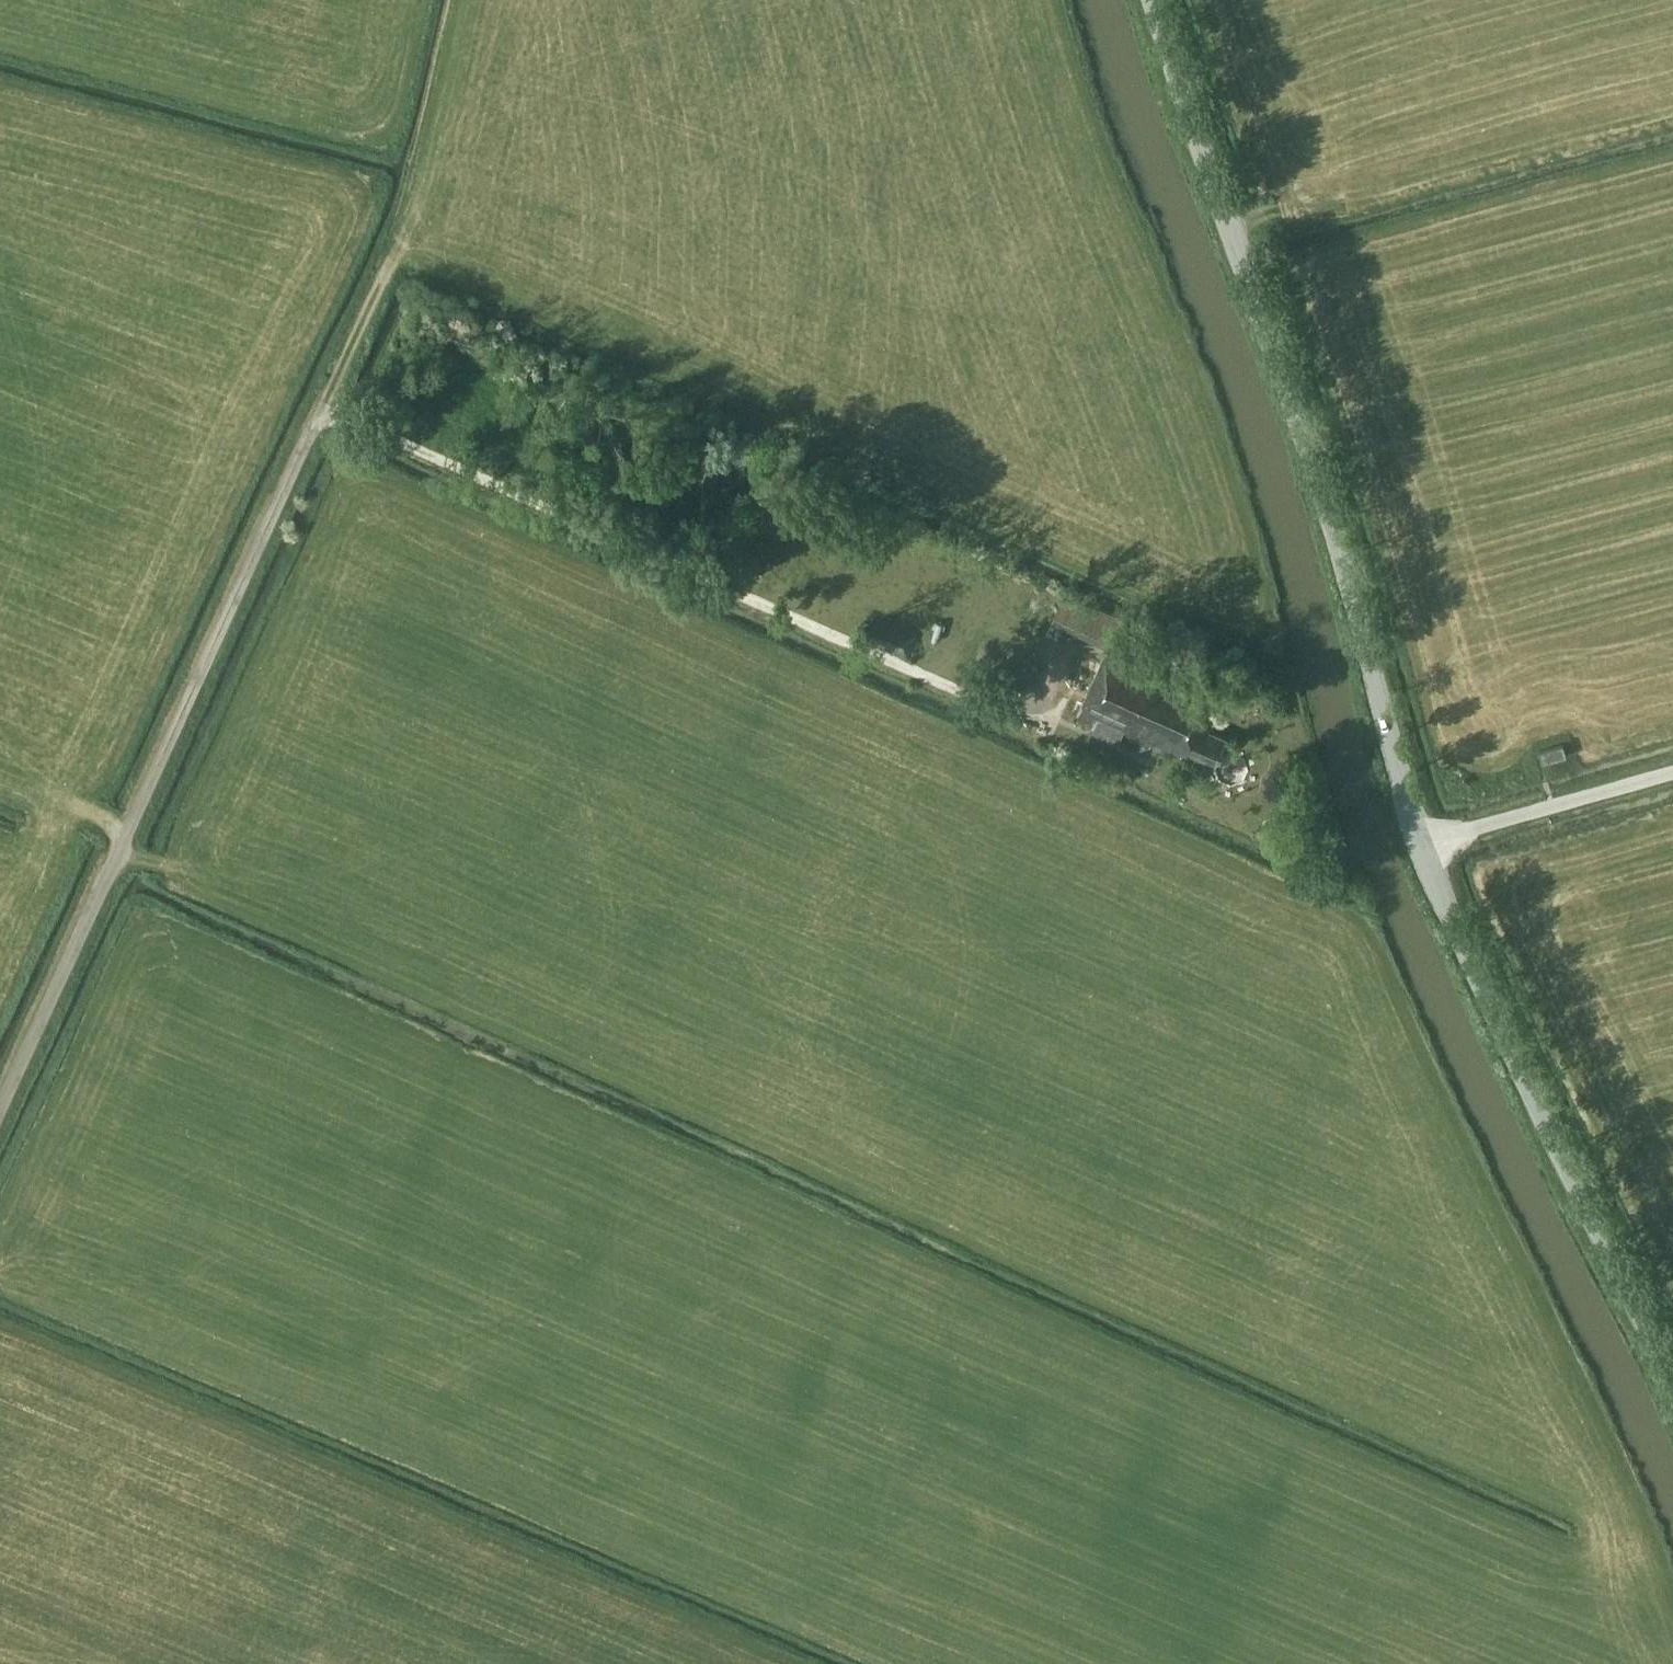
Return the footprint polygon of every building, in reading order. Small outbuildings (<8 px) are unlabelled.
[(750,452),(738,447),(731,462),(743,467),(750,452)] [(1108,646),(1080,715),(1151,743),(1182,756),(1183,752),(1211,763),(1223,735),(1211,731),(1226,693),(1197,682),(1108,646)] [(1565,755),(1561,744),(1538,751),(1541,762),(1565,755)]
